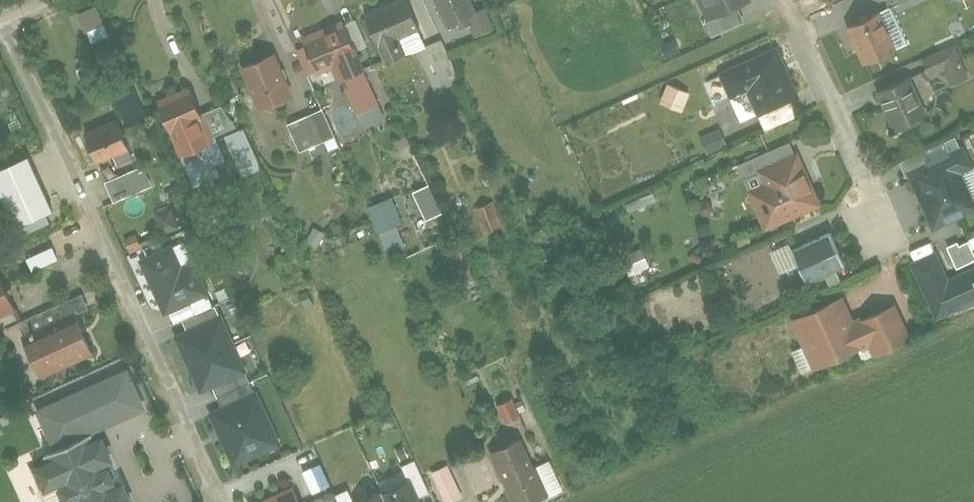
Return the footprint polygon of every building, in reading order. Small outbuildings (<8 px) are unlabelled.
[(365,11),(381,48),(400,40),(406,53),(416,49),(433,88),(462,76),(444,35),(426,43),(408,0),(392,0),(365,11)] [(471,0),(434,0),(445,27),(467,18),(475,36),(495,28),(486,7),(475,11),(471,0)] [(703,17),(700,18),(708,36),(742,20),(734,3),(740,0),(696,0),(703,17)] [(889,10),(909,0),(884,0),(889,10)] [(96,3),(76,13),(91,44),(111,34),(96,3)] [(846,27),(863,64),(897,49),(879,11),(846,27)] [(377,101),(342,20),(323,28),(301,38),(316,71),(333,63),(354,111),(377,101)] [(796,82),(774,34),(703,67),(709,80),(721,75),(738,109),(753,102),(760,117),(794,101),(787,86),(796,82)] [(955,43),(920,58),(928,77),(943,71),(950,86),(969,78),(955,43)] [(260,113),(292,100),(271,51),(239,64),(260,113)] [(897,79),(919,73),(917,63),(894,70),(897,79)] [(886,94),(908,135),(934,122),(913,80),(886,94)] [(682,112),(690,92),(667,82),(658,102),(682,112)] [(116,91),(124,120),(143,115),(135,86),(116,91)] [(163,106),(188,151),(217,135),(192,90),(163,106)] [(323,108),(288,123),(300,150),(334,136),(323,108)] [(110,167),(139,151),(120,118),(91,134),(110,167)] [(226,132),(237,175),(258,169),(247,126),(226,132)] [(720,130),(700,134),(704,152),(724,148),(720,130)] [(405,136),(394,140),(401,157),(412,153),(405,136)] [(907,173),(934,230),(973,211),(973,164),(965,145),(907,173)] [(0,167),(0,185),(18,225),(53,209),(28,154),(0,167)] [(753,204),(769,237),(826,210),(801,158),(767,174),(776,193),(753,204)] [(153,193),(139,165),(109,180),(123,208),(153,193)] [(411,190),(424,219),(442,211),(429,182),(411,190)] [(397,223),(401,221),(391,195),(367,204),(383,248),(403,240),(397,223)] [(494,198),(474,206),(483,232),(503,224),(494,198)] [(826,232),(795,251),(814,282),(845,263),(826,232)] [(165,314),(211,293),(195,258),(183,264),(173,242),(139,258),(165,314)] [(29,255),(35,267),(57,258),(51,245),(29,255)] [(641,248),(621,256),(628,274),(648,267),(641,248)] [(908,263),(935,321),(973,303),(973,266),(948,278),(935,250),(908,263)] [(12,309),(0,285),(0,315),(12,309)] [(832,301),(797,320),(828,376),(905,334),(892,310),(850,334),(832,301)] [(174,335),(201,392),(248,370),(222,313),(174,335)] [(41,375),(93,352),(78,319),(26,342),(41,375)] [(127,367),(36,409),(55,448),(30,460),(50,501),(134,501),(100,428),(146,406),(127,367)] [(209,411),(233,465),(281,443),(257,390),(209,411)] [(511,396),(495,404),(504,422),(520,415),(511,396)] [(523,430),(490,447),(518,501),(544,501),(558,495),(523,430)] [(463,496),(447,463),(430,471),(445,501),(450,501),(463,496)] [(411,478),(357,501),(422,501),(411,478)] [(276,501),(304,501),(299,491),(276,501)]
